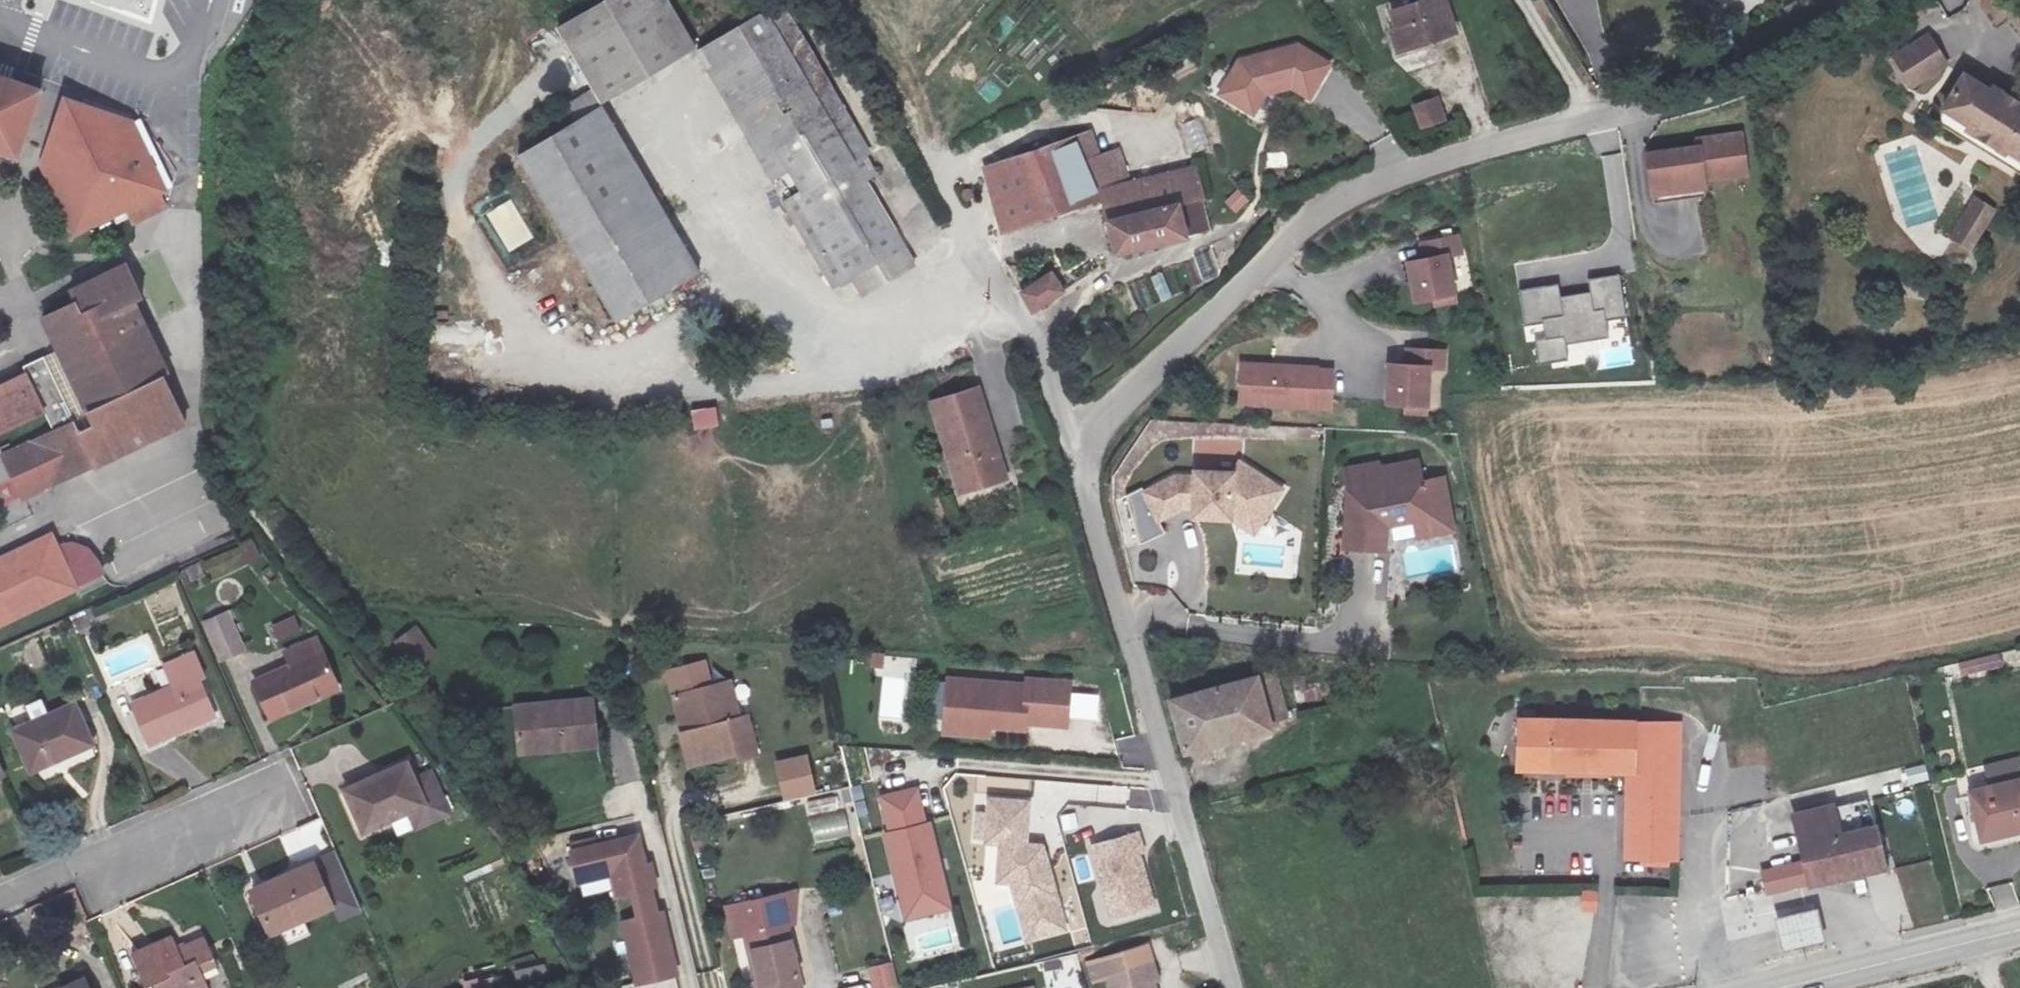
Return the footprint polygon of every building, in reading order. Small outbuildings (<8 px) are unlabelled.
[(549,53),(596,125),(689,64),(646,0),(631,0),(549,53)] [(788,7),(776,15),(788,34),(800,26),(788,7)] [(1476,8),(1430,24),(1442,56),(1487,40),(1476,8)] [(788,34),(776,15),(692,69),(759,171),(786,213),(804,201),(776,160),(842,117),(788,34)] [(1939,36),(1906,57),(1924,86),(1957,65),(1939,36)] [(1255,72),(1237,106),(1271,124),(1282,104),(1308,96),(1327,106),(1345,73),(1313,55),(1255,72)] [(14,157),(37,87),(0,73),(0,153),(14,157)] [(2010,85),(2005,90),(1978,75),(1958,112),(1962,126),(2019,156),(2019,90),(2010,85)] [(1423,130),(1450,119),(1440,94),(1413,105),(1423,130)] [(132,121),(61,95),(35,165),(73,238),(124,213),(131,226),(167,207),(132,121)] [(870,160),(842,117),(776,160),(804,201),(786,213),(842,298),(911,253),(868,188),(878,181),(866,163),(870,160)] [(1194,152),(1209,147),(1199,119),(1184,124),(1194,152)] [(599,129),(520,184),(627,341),(706,287),(599,129)] [(1701,144),(1651,150),(1657,200),(1709,193),(1707,176),(1750,170),(1745,130),(1700,136),(1701,144)] [(1095,139),(1057,150),(1065,172),(1089,164),(1095,184),(1107,179),(1095,139)] [(1099,197),(1089,164),(1065,172),(1057,150),(990,171),(1006,226),(1099,197)] [(1129,263),(1163,250),(1150,210),(1181,200),(1196,195),(1209,190),(1200,162),(1190,165),(1107,192),(1129,263)] [(1225,202),(1237,214),(1251,200),(1239,188),(1225,202)] [(505,254),(533,242),(514,200),(486,212),(505,254)] [(1193,240),(1181,200),(1150,210),(1163,250),(1193,240)] [(1998,216),(1988,209),(1974,231),(1985,237),(1998,216)] [(1467,255),(1465,239),(1430,243),(1432,258),(1414,260),(1420,299),(1438,296),(1458,293),(1453,257),(1467,255)] [(43,414),(49,429),(0,452),(0,458),(20,500),(186,423),(164,376),(170,373),(136,302),(143,298),(125,259),(65,287),(70,300),(35,316),(52,352),(23,366),(26,372),(0,384),(0,434),(43,414)] [(1041,317),(1072,295),(1058,274),(1026,293),(1041,317)] [(1560,284),(1520,289),(1527,343),(1536,342),(1539,362),(1570,358),(1568,342),(1610,336),(1608,319),(1626,316),(1621,275),(1591,279),(1592,292),(1562,296),(1560,284)] [(1459,301),(1458,293),(1438,296),(1439,304),(1459,301)] [(1444,364),(1443,347),(1407,350),(1408,365),(1391,366),(1394,404),(1412,403),(1432,402),(1429,365),(1444,364)] [(1310,369),(1236,367),(1235,394),(1256,395),(1256,405),(1324,407),(1325,372),(1310,371),(1310,369)] [(981,387),(935,402),(965,492),(1010,479),(981,387)] [(1256,395),(1235,394),(1234,405),(1256,405),(1256,395)] [(1432,410),(1432,402),(1412,403),(1413,411),(1432,410)] [(691,409),(692,430),(719,428),(718,408),(691,409)] [(1379,467),(1346,472),(1348,487),(1363,488),(1362,501),(1349,500),(1345,550),(1383,553),(1386,528),(1414,522),(1429,520),(1432,530),(1452,527),(1444,484),(1423,488),(1419,465),(1380,472),(1379,467)] [(1177,482),(1148,500),(1163,526),(1186,512),(1187,505),(1198,505),(1197,511),(1234,512),(1252,522),(1261,504),(1272,510),(1283,490),(1240,466),(1234,477),(1197,476),(1196,482),(1177,482)] [(1234,512),(1197,511),(1197,521),(1236,521),(1259,535),(1272,510),(1261,504),(1252,522),(1234,512)] [(1429,520),(1414,522),(1436,556),(1472,549),(1452,527),(1432,530),(1429,520)] [(0,555),(0,626),(101,575),(101,568),(97,557),(79,543),(67,542),(57,544),(50,530),(0,555)] [(155,621),(179,613),(171,590),(147,599),(155,621)] [(238,644),(222,609),(202,618),(218,652),(238,644)] [(280,644),(304,632),(294,614),(270,627),(280,644)] [(421,626),(397,638),(412,669),(437,657),(421,626)] [(292,666),(255,683),(270,719),(302,705),(297,695),(334,677),(316,638),(285,652),(292,666)] [(1962,677),(2003,667),(2000,655),(1959,664),(1962,677)] [(1052,680),(973,675),(970,716),(1015,720),(1048,723),(1049,716),(1092,719),(1094,679),(1052,674),(1052,680)] [(1265,678),(1185,700),(1197,752),(1278,730),(1265,678)] [(200,680),(136,707),(155,746),(217,719),(200,680)] [(736,686),(689,697),(693,721),(701,719),(706,741),(692,743),(699,775),(737,766),(735,758),(749,755),(753,771),(771,767),(761,719),(743,722),(736,686)] [(609,698),(535,701),(535,751),(610,748),(609,698)] [(80,706),(19,731),(37,772),(97,745),(80,706)] [(1015,720),(970,716),(969,728),(1014,730),(1015,720)] [(1622,860),(1680,863),(1682,722),(1514,716),(1512,772),(1623,776),(1622,860)] [(775,761),(786,801),(819,793),(809,752),(775,761)] [(1984,765),(1988,782),(2019,774),(2019,759),(2019,757),(1984,765)] [(407,762),(343,791),(364,835),(409,815),(428,806),(442,799),(431,775),(417,782),(407,762)] [(1980,796),(1993,847),(2019,840),(2019,786),(1980,796)] [(917,787),(878,796),(886,831),(881,833),(903,920),(952,908),(931,820),(926,821),(917,787)] [(1012,890),(1025,943),(1070,932),(1048,842),(1031,841),(1033,799),(987,796),(984,845),(998,846),(995,889),(1012,890)] [(809,816),(837,812),(835,797),(807,801),(809,816)] [(450,816),(442,799),(428,806),(409,815),(417,831),(450,816)] [(1806,890),(1886,872),(1875,824),(1841,831),(1834,802),(1789,812),(1806,890)] [(817,842),(850,829),(843,810),(809,823),(817,842)] [(288,857),(329,843),(321,819),(279,834),(288,857)] [(629,843),(579,853),(583,879),(620,872),(625,898),(638,896),(644,924),(628,926),(641,987),(678,980),(666,918),(661,919),(656,891),(660,890),(656,868),(651,870),(646,846),(630,849),(629,843)] [(333,905),(314,864),(249,894),(268,934),(333,905)] [(1794,867),(1772,873),(1777,891),(1799,885),(1794,867)] [(583,893),(611,889),(609,879),(582,883),(583,893)] [(1599,910),(1599,889),(1581,889),(1581,910),(1599,910)] [(744,937),(752,936),(800,926),(807,924),(809,904),(806,895),(738,908),(744,937)] [(1819,908),(1777,918),(1785,950),(1827,940),(1819,908)] [(752,936),(754,952),(771,950),(778,985),(761,987),(762,987),(813,987),(800,926),(752,936)] [(136,955),(149,987),(153,987),(161,985),(162,987),(217,987),(219,987),(209,964),(222,959),(214,938),(188,947),(184,938),(136,955)] [(1052,987),(1064,987),(1082,987),(1080,957),(1051,959),(1052,987)] [(869,967),(873,987),(898,987),(899,987),(894,962),(869,967)] [(1111,976),(1114,987),(1155,987),(1154,983),(1158,982),(1154,964),(1111,976)] [(88,978),(66,987),(92,987),(88,978)]
